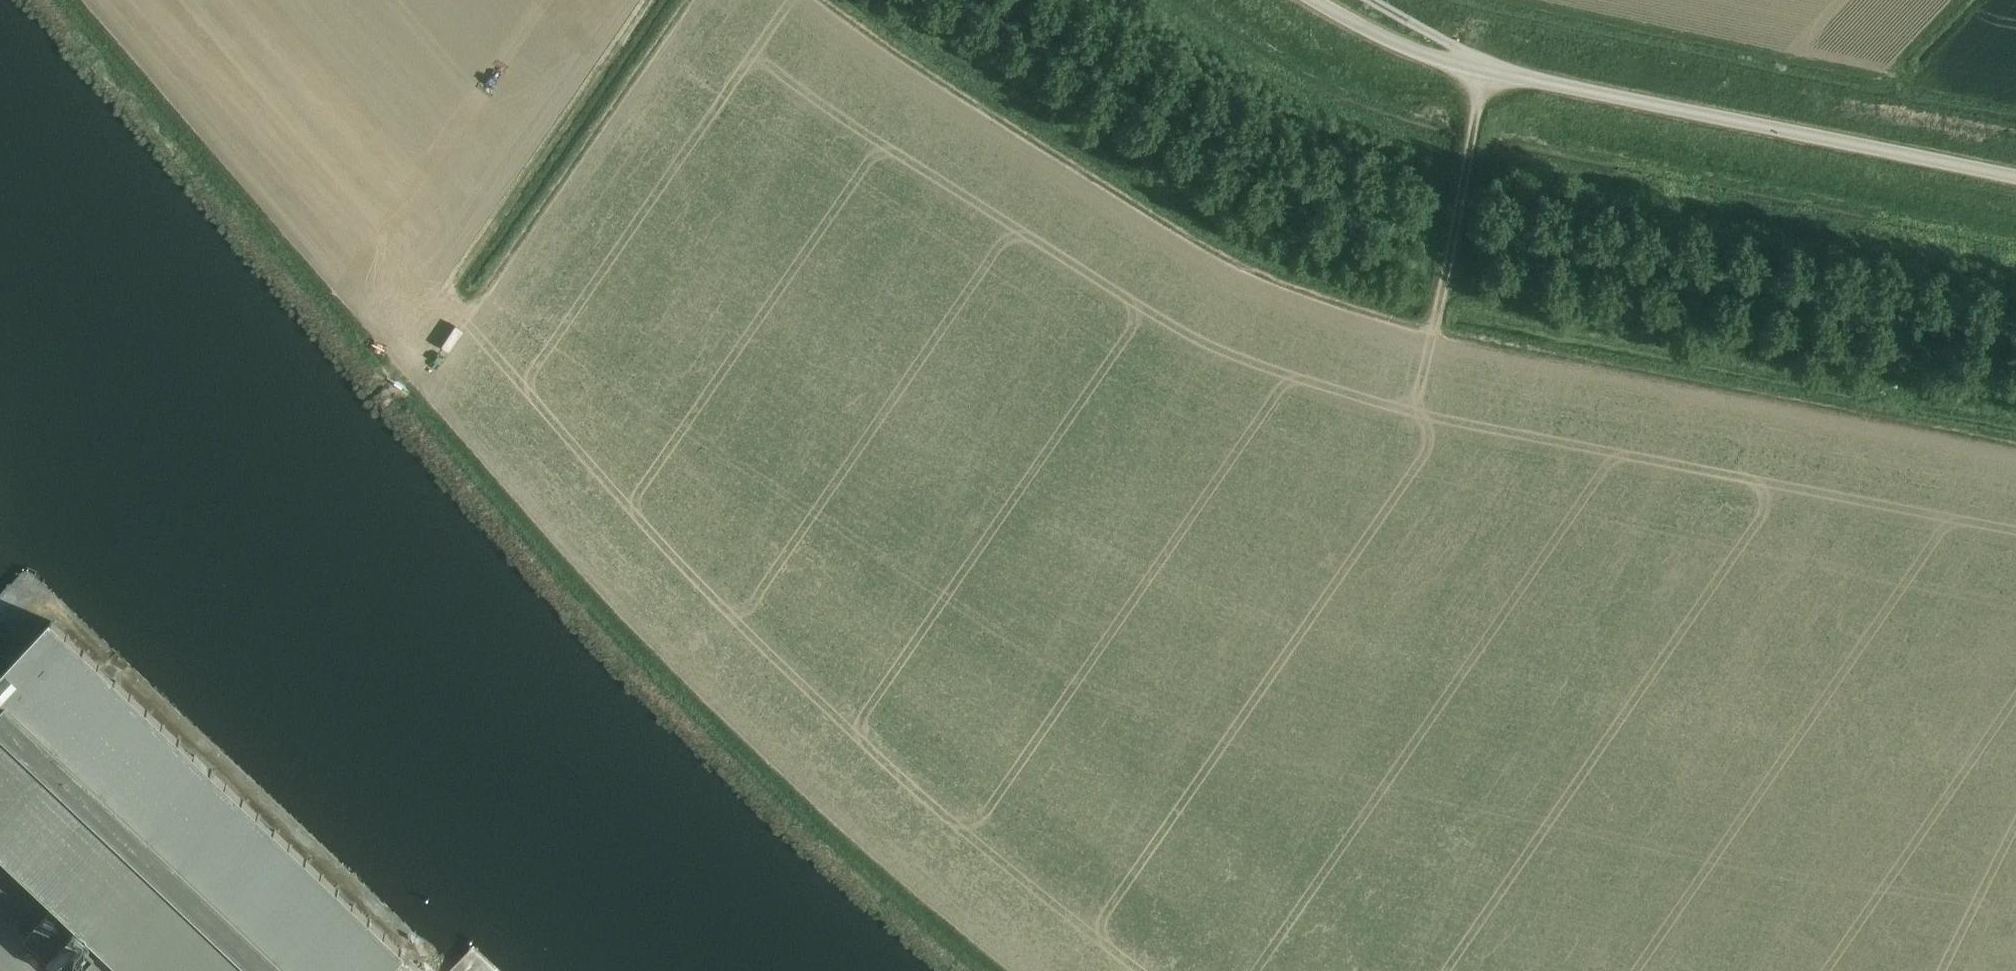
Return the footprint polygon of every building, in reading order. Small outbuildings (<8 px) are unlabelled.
[(25,938),(60,970),(388,970),(404,955),(53,623),(0,679),(0,850),(58,904),(25,938)]
